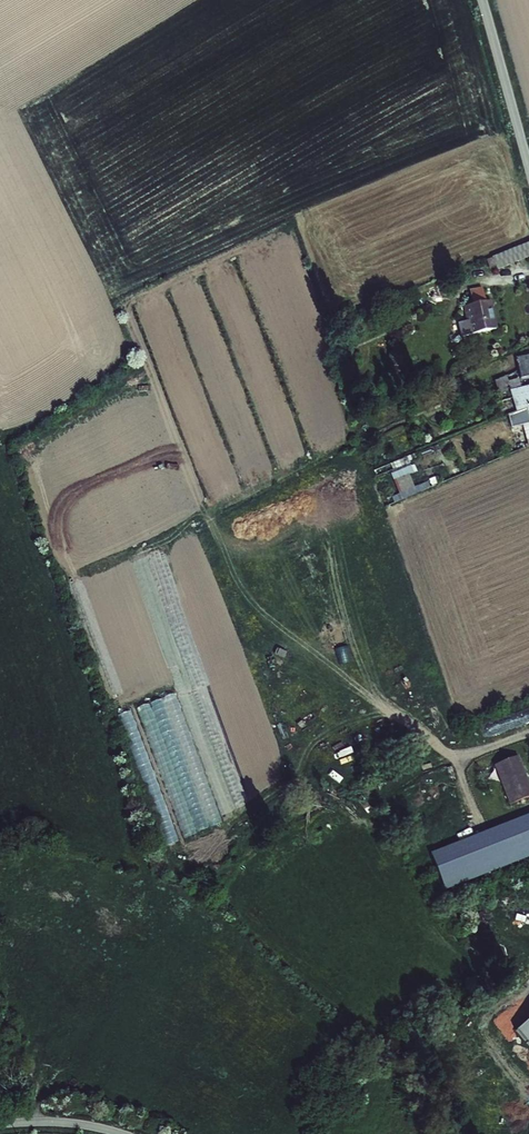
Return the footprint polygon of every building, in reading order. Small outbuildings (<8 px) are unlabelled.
[(502,268),(528,257),(528,240),(495,255),(502,268)] [(500,331),(496,302),(470,306),(474,335),(500,331)] [(520,359),(523,378),(528,377),(528,357),(520,359)] [(390,472),(398,499),(427,491),(425,483),(414,487),(410,474),(415,473),(413,466),(390,472)] [(167,517),(182,512),(180,506),(172,509),(169,503),(163,505),(167,517)] [(150,703),(138,707),(148,740),(159,737),(150,703)] [(132,711),(121,714),(128,744),(139,741),(132,711)] [(492,753),(513,803),(528,797),(528,770),(517,743),(492,753)] [(169,816),(158,819),(166,845),(177,842),(169,816)] [(521,1030),(528,1039),(528,1022),(521,1030)]
